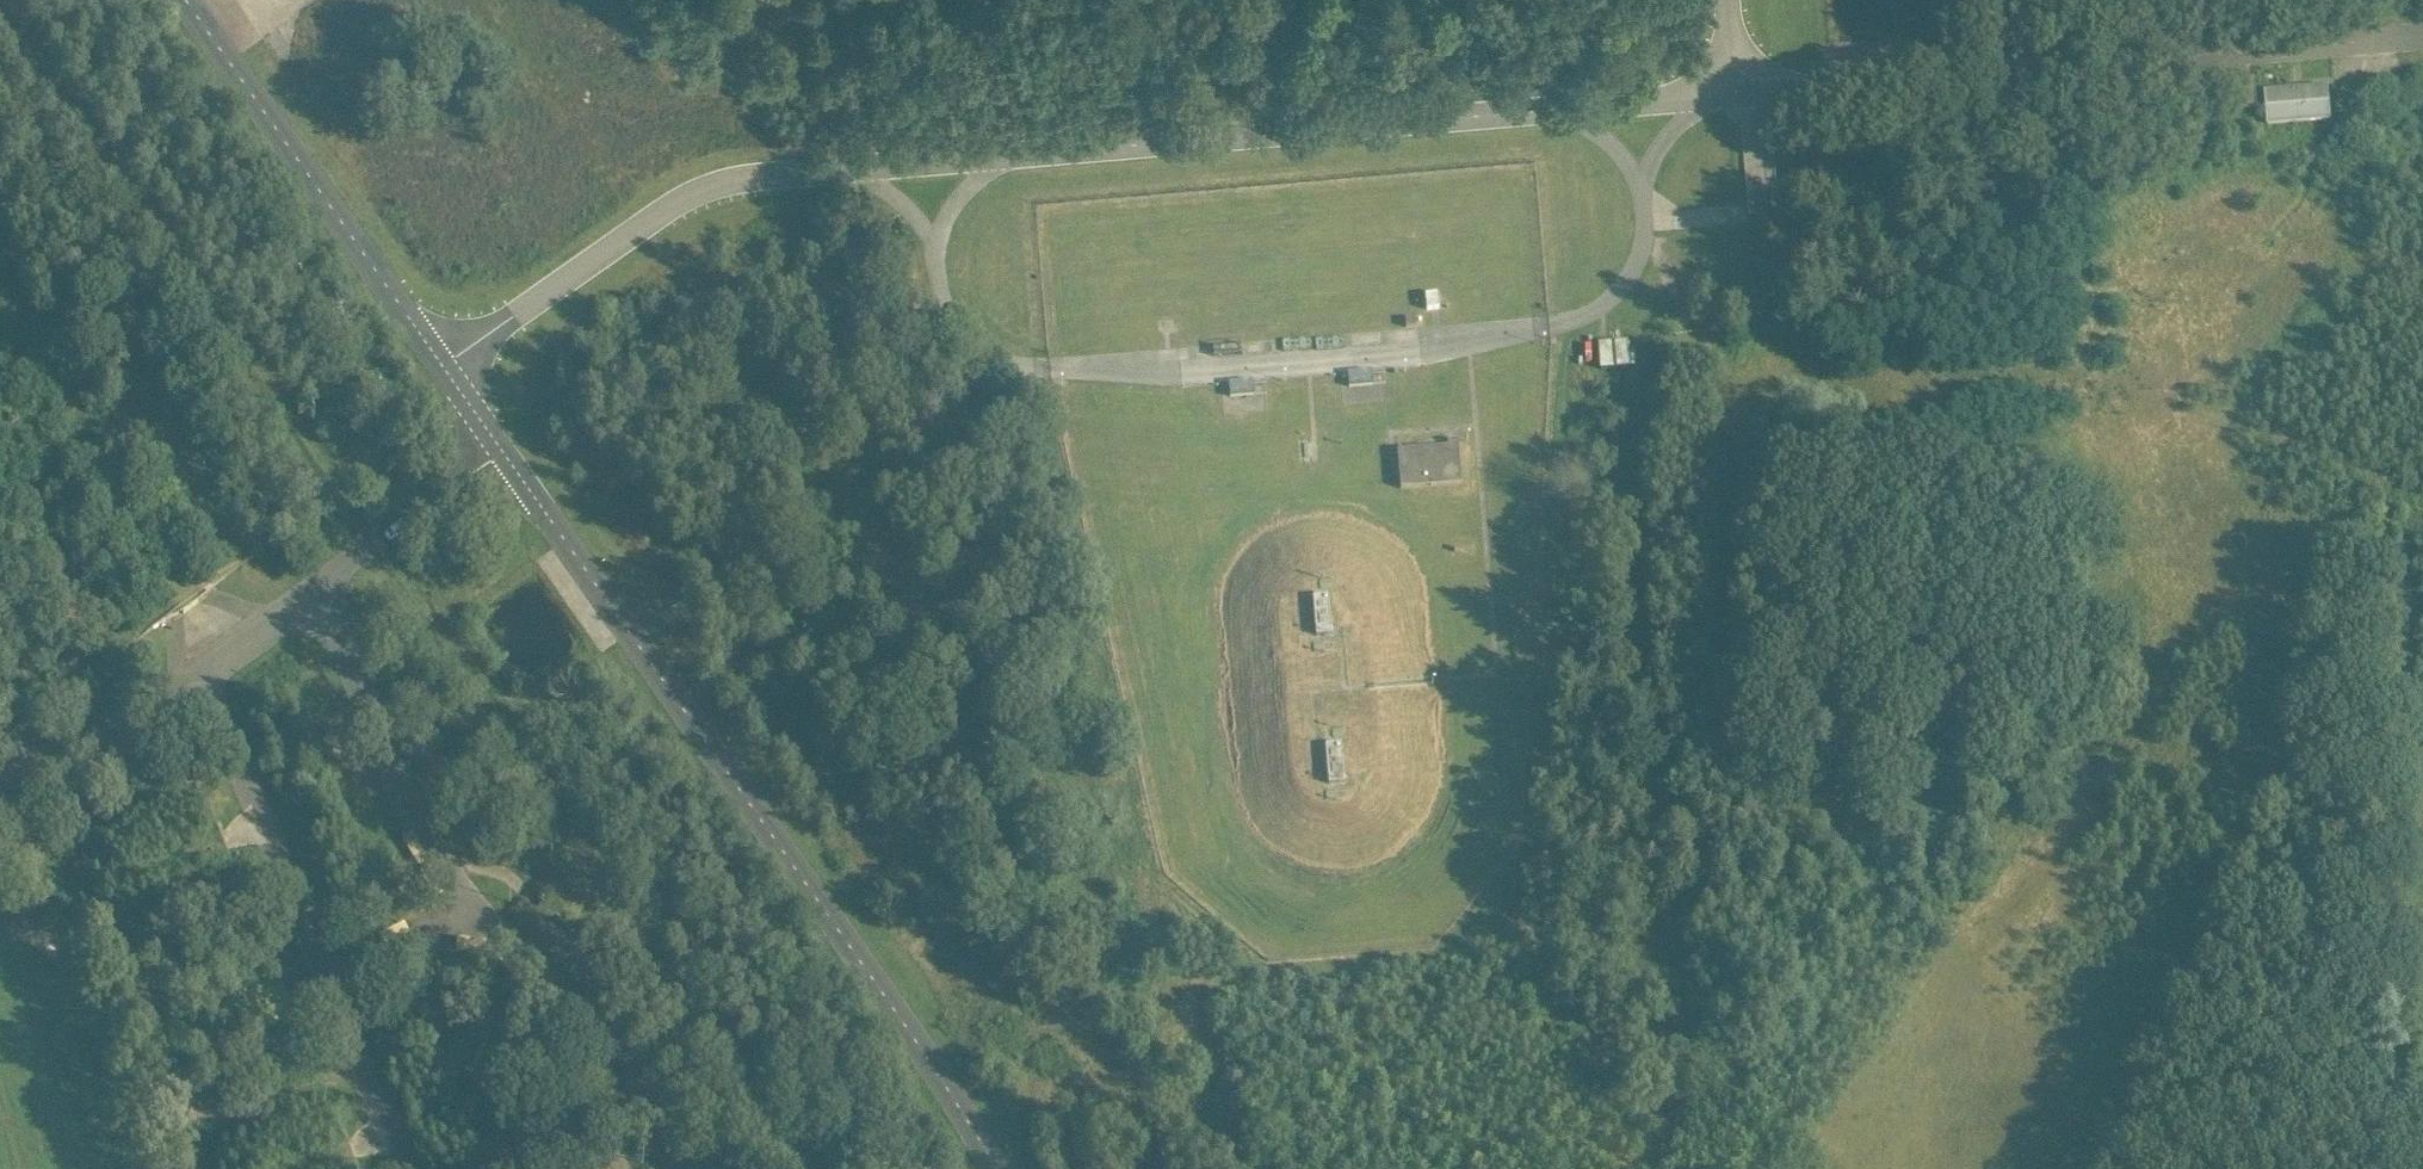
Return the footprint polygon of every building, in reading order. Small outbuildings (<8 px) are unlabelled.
[(2264,92),(2267,124),(2328,118),(2326,87),(2264,92)] [(1425,295),(1427,309),(1439,308),(1437,294),(1425,295)] [(1629,367),(1627,342),(1627,341),(1599,344),(1601,369),(1629,367)] [(1348,374),(1349,387),(1373,384),(1372,372),(1348,374)] [(1230,384),(1231,397),(1254,394),(1252,382),(1230,384)] [(1462,483),(1459,450),(1458,440),(1448,441),(1448,446),(1398,450),(1401,488),(1462,483)] [(1332,634),(1331,626),(1329,595),(1313,596),(1316,635),(1332,634)] [(1344,782),(1344,775),(1341,743),(1326,745),(1329,783),(1344,782)]
